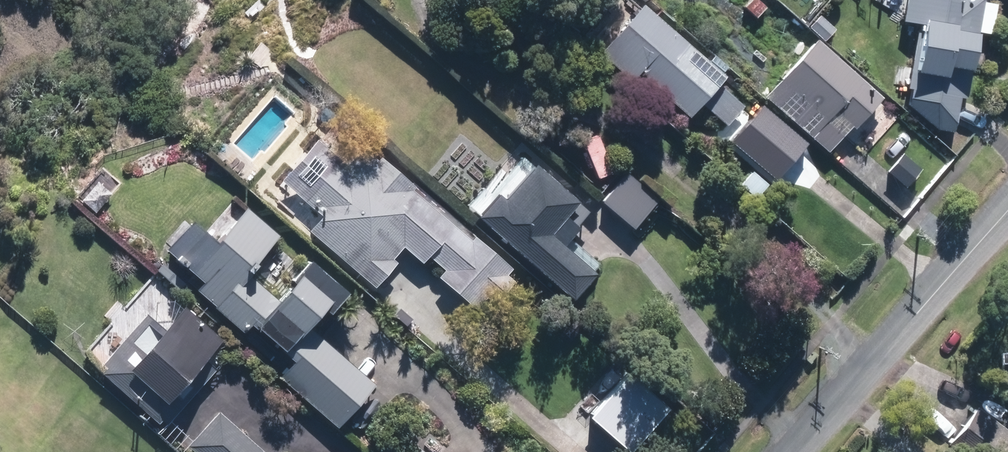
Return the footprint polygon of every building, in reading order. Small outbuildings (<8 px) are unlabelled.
[(759,0),(749,0),(744,6),(755,16),(765,6),(759,0)] [(972,36),(986,38),(992,4),(979,2),(979,0),(896,0),(893,24),(910,27),(899,93),(911,95),(910,100),(938,126),(957,129),(972,36)] [(723,75),(641,2),(597,51),(630,80),(637,72),(687,116),(700,102),(725,125),(743,106),(716,82),(723,75)] [(881,96),(815,37),(764,96),(827,151),(850,125),(853,127),(881,96)] [(315,138),(279,179),(319,215),(306,229),(373,287),(396,261),(391,257),(401,246),(420,262),(426,256),(442,269),(436,276),(474,308),(484,297),(491,303),(512,278),(504,272),(509,267),(472,234),(468,239),(411,188),(413,185),(378,155),(375,158),(360,145),(344,163),(315,138)] [(495,191),(474,215),(569,297),(592,271),(560,243),(575,226),(574,224),(586,209),(532,162),(502,197),(495,191)] [(94,178),(78,165),(63,183),(79,196),(94,178)] [(597,199),(632,228),(659,194),(624,166),(597,199)] [(767,184),(752,170),(740,183),(755,197),(767,184)] [(270,380),(330,430),(368,385),(307,334),(340,295),(300,261),(269,298),(240,274),(272,237),(236,207),(206,242),(182,223),(155,256),(210,302),(204,309),(235,335),(242,327),(284,363),(270,380)] [(144,312),(95,368),(162,428),(215,368),(202,357),(219,338),(183,305),(162,328),(144,312)] [(1007,449),(1007,430),(976,406),(947,444),(958,451),(1006,451),(1007,449)] [(218,410),(187,445),(194,451),(264,451),(218,410)]
